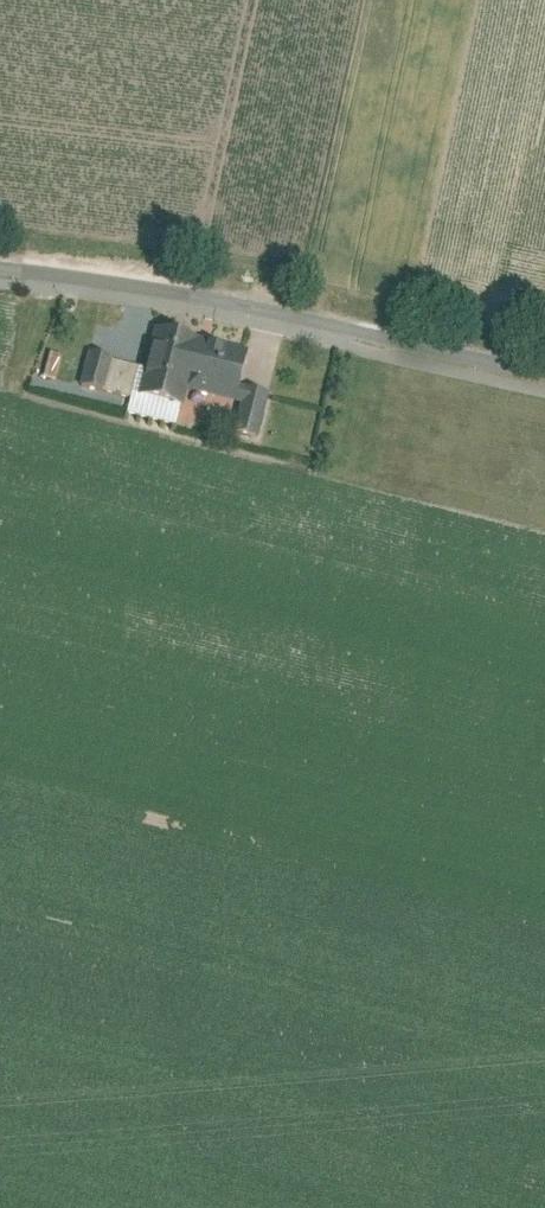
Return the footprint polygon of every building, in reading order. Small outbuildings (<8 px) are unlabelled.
[(255,349),(160,326),(143,394),(188,403),(190,389),(243,401),(255,349)] [(240,435),(257,439),(267,393),(250,389),(240,435)]
